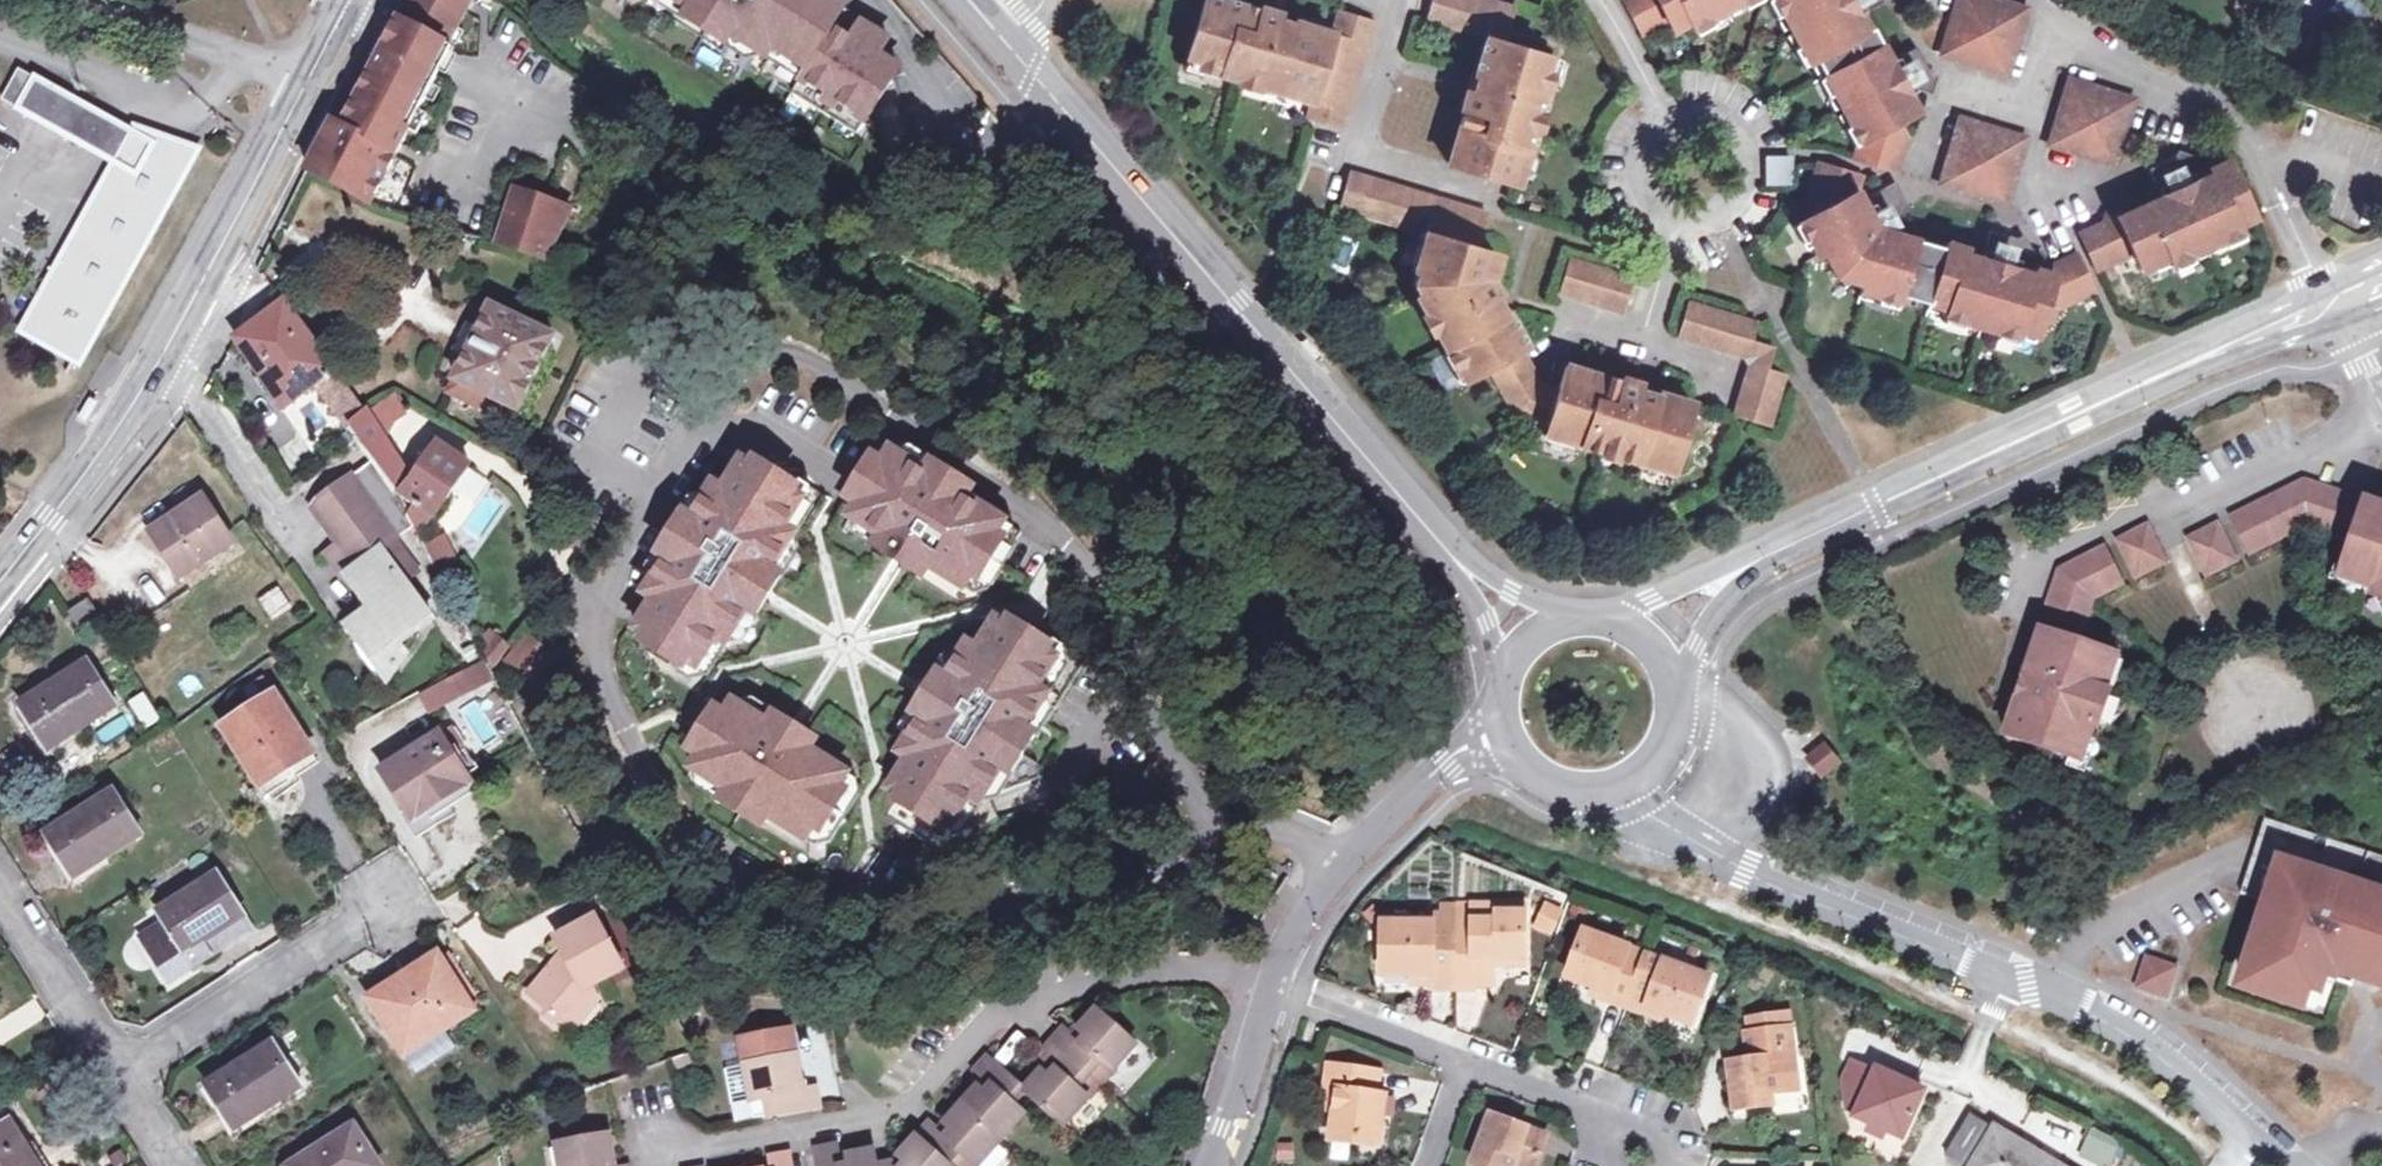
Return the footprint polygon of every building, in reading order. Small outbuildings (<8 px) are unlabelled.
[(437,80),(439,76),(455,46),(450,43),(473,0),(411,0),(344,125),(334,119),(307,171),(371,205),(437,80)] [(856,138),(897,74),(877,60),(852,44),(831,32),(845,10),(829,0),(637,0),(856,138)] [(1279,19),(1270,17),(1272,11),(1270,7),(1260,4),(1254,7),(1253,11),(1247,10),(1248,5),(1230,0),(1196,0),(1179,53),(1196,58),(1194,66),(1230,77),(1233,70),(1252,76),(1250,83),(1286,95),(1288,85),(1307,91),(1304,100),(1300,114),(1335,124),(1368,14),(1334,4),(1326,29),(1292,19),(1290,23),(1279,19)] [(1510,182),(1515,164),(1522,166),(1532,130),(1526,128),(1531,111),(1537,113),(1547,78),(1540,76),(1546,55),(1501,43),(1510,9),(1478,0),(1430,0),(1423,22),(1483,39),(1473,76),(1476,77),(1471,93),(1466,92),(1460,95),(1457,105),(1461,109),(1467,111),(1465,117),(1461,116),(1447,164),(1510,182)] [(1638,34),(1665,20),(1671,30),(1687,21),(1704,12),(1706,16),(1738,0),(1618,0),(1638,34)] [(1743,8),(1759,0),(1739,0),(1743,8)] [(1783,0),(1765,0),(1774,16),(1780,12),(1787,9),(1783,0)] [(1829,71),(1839,89),(1834,91),(1849,123),(1856,120),(1865,139),(1855,144),(1850,156),(1895,169),(1906,136),(1898,121),(1915,111),(1905,92),(1894,98),(1889,90),(1892,88),(1883,70),(1880,72),(1876,65),(1887,60),(1870,29),(1864,32),(1855,14),(1843,20),(1838,12),(1840,11),(1835,0),(1783,0),(1787,9),(1780,12),(1798,45),(1805,41),(1814,59),(1822,75),(1829,71)] [(1863,9),(1880,0),(1847,0),(1850,7),(1859,3),(1863,9)] [(2006,74),(2026,8),(1999,0),(1957,0),(1941,54),(2006,74)] [(1711,26),(1706,16),(1704,12),(1687,21),(1694,34),(1711,26)] [(862,28),(852,44),(877,60),(887,43),(862,28)] [(1801,65),(1814,59),(1805,41),(1798,45),(1792,49),(1801,65)] [(1914,46),(1896,55),(1900,62),(1891,66),(1901,83),(1914,77),(1916,72),(1925,67),(1914,46)] [(1177,60),(1194,66),(1196,58),(1179,53),(1177,60)] [(1540,76),(1547,78),(1553,57),(1546,55),(1540,76)] [(19,69),(2,100),(81,143),(98,113),(19,69)] [(1247,91),(1250,83),(1252,76),(1233,70),(1230,77),(1228,85),(1247,91)] [(1829,71),(1822,75),(1816,78),(1825,96),(1834,91),(1839,89),(1829,71)] [(2068,80),(2065,91),(2048,145),(2113,164),(2133,99),(2068,80)] [(1286,95),(1304,100),(1307,91),(1288,85),(1286,95)] [(1526,128),(1532,130),(1539,132),(1544,115),(1537,113),(1531,111),(1526,128)] [(1959,118),(1941,183),(2005,202),(2024,136),(1959,118)] [(1856,120),(1849,123),(1843,127),(1852,145),(1855,144),(1865,139),(1856,120)] [(153,144),(131,132),(47,285),(67,296),(42,340),(77,359),(133,257),(149,239),(145,236),(161,218),(156,214),(172,197),(168,194),(184,177),(180,173),(192,159),(182,150),(171,163),(151,149),(153,144)] [(1763,153),(1762,183),(1785,183),(1786,153),(1763,153)] [(2139,268),(2165,256),(2182,248),(2185,255),(2222,239),(2218,232),(2237,223),(2252,217),(2225,157),(2208,165),(2211,172),(2194,179),(2199,190),(2191,195),(2189,192),(2171,200),(2172,203),(2165,206),(2159,195),(2114,216),(2105,214),(2102,220),(2079,231),(2097,268),(2132,253),(2139,268)] [(2147,169),(2155,187),(2163,184),(2167,191),(2185,183),(2180,173),(2175,169),(2170,159),(2147,169)] [(1863,208),(1858,196),(1855,189),(1858,174),(1815,162),(1805,196),(1813,213),(1805,217),(1813,234),(1806,238),(1814,256),(1822,252),(1832,271),(1829,273),(1861,282),(1859,290),(1873,294),(1875,286),(1896,292),(1941,305),(1962,312),(1959,321),(1994,330),(1996,321),(2016,327),(2035,333),(2040,312),(2091,290),(2074,253),(2056,260),(2052,273),(2035,268),(2033,273),(2015,268),(2011,278),(2002,276),(2003,273),(1985,267),(1984,271),(1977,267),(1979,257),(1963,253),(1964,246),(1946,242),(1945,248),(1893,233),(1890,245),(1873,240),(1871,246),(1863,243),(1859,234),(1867,229),(1863,219),(1859,219),(1856,211),(1863,208)] [(1516,184),(1522,166),(1515,164),(1510,182),(1516,184)] [(1653,394),(1646,392),(1637,390),(1639,384),(1636,378),(1624,374),(1619,377),(1616,385),(1607,383),(1609,379),(1563,366),(1555,392),(1535,386),(1516,349),(1523,346),(1503,311),(1498,314),(1489,299),(1492,297),(1495,291),(1490,282),(1485,281),(1493,254),(1475,248),(1485,214),(1349,173),(1338,206),(1422,231),(1430,234),(1425,250),(1417,247),(1410,268),(1417,270),(1414,281),(1421,293),(1414,296),(1421,311),(1428,307),(1439,327),(1433,331),(1449,363),(1456,360),(1465,376),(1490,363),(1515,411),(1546,421),(1545,425),(1562,430),(1560,439),(1598,451),(1601,443),(1620,449),(1617,457),(1654,469),(1658,459),(1673,464),(1692,402),(1655,391),(1653,394)] [(1888,194),(1884,184),(1867,192),(1871,203),(1888,194)] [(520,194),(507,232),(501,250),(550,266),(575,214),(520,194)] [(1891,223),(1896,225),(1900,206),(1899,202),(1888,207),(1883,208),(1869,214),(1875,226),(1882,228),(1890,226),(1891,223)] [(1800,241),(1806,238),(1813,234),(1805,217),(1791,223),(1800,241)] [(2218,232),(2222,239),(2225,245),(2243,237),(2237,223),(2218,232)] [(1987,229),(1982,247),(1990,250),(1987,259),(2007,265),(2011,249),(2008,248),(2012,237),(1987,229)] [(1422,231),(1417,247),(1425,250),(1430,234),(1422,231)] [(2182,248),(2165,256),(2172,269),(2189,262),(2185,255),(2182,248)] [(1822,252),(1814,256),(1809,259),(1818,278),(1829,273),(1832,271),(1822,252)] [(1630,275),(1566,256),(1556,294),(1619,312),(1630,275)] [(67,296),(47,285),(23,329),(42,340),(67,296)] [(1875,286),(1873,294),(1870,303),(1891,309),(1896,292),(1875,286)] [(1688,301),(1677,335),(1745,356),(1749,363),(1733,414),(1767,424),(1783,373),(1765,366),(1771,348),(1750,340),(1756,323),(1688,301)] [(352,395),(346,386),(285,303),(235,342),(283,411),(298,401),(315,425),(335,411),(354,397),(352,395)] [(1962,312),(1941,305),(1937,322),(1957,328),(1959,321),(1962,312)] [(551,335),(491,306),(456,379),(454,378),(447,392),(472,404),(480,402),(484,393),(517,408),(551,335)] [(1428,307),(1421,311),(1416,314),(1427,334),(1433,331),(1439,327),(1428,307)] [(1996,321),(1994,330),(1992,337),(2011,343),(2016,327),(1996,321)] [(1324,351),(1308,333),(1305,335),(1302,338),(1318,357),(1324,351)] [(1458,380),(1465,376),(1456,360),(1449,363),(1458,380)] [(346,386),(352,395),(363,388),(356,379),(346,386)] [(104,399),(95,394),(83,415),(87,418),(92,421),(104,399)] [(354,397),(335,411),(347,428),(366,415),(365,412),(354,397)] [(1302,419),(1287,401),(1281,406),(1296,424),(1299,422),(1302,419)] [(417,537),(432,515),(466,465),(437,446),(414,478),(401,468),(366,415),(347,428),(371,463),(398,500),(413,529),(417,537)] [(1542,433),(1560,439),(1562,430),(1545,425),(1542,433)] [(1615,462),(1617,457),(1620,449),(1601,443),(1598,451),(1597,456),(1615,462)] [(979,578),(1004,538),(994,531),(1002,518),(963,495),(969,485),(929,460),(923,470),(887,448),(880,462),(870,454),(845,496),(855,502),(848,515),(882,536),(876,546),(917,571),(923,561),(961,585),(969,572),(979,578)] [(749,466),(739,460),(714,499),(705,494),(689,520),(680,514),(656,552),(665,559),(649,583),(659,590),(634,629),(644,635),(640,642),(681,668),(686,661),(695,667),(720,627),(729,633),(745,608),(755,614),(779,575),(770,568),(785,545),(775,538),(800,497),(790,492),(795,485),(753,459),(749,466)] [(1658,459),(1654,469),(1670,474),(1673,464),(1658,459)] [(371,463),(352,477),(396,540),(413,529),(398,500),(371,463)] [(2350,533),(2362,493),(2305,475),(2304,475),(2229,512),(2245,547),(2305,519),(2350,533)] [(364,612),(346,624),(387,679),(405,656),(397,645),(431,619),(404,582),(380,551),(396,540),(352,477),(312,506),(356,569),(345,576),(361,598),(357,601),(364,612)] [(2362,493),(2350,533),(2342,559),(2339,567),(2363,575),(2373,579),(2371,585),(2378,588),(2381,589),(2381,499),(2362,493)] [(150,532),(179,576),(229,543),(201,499),(150,532)] [(2233,553),(2216,519),(2185,535),(2202,568),(2233,553)] [(2144,524),(2112,541),(2129,575),(2161,558),(2157,549),(2144,524)] [(418,572),(396,540),(380,551),(404,582),(418,572)] [(2118,580),(2101,546),(2054,569),(2036,627),(2073,639),(2087,596),(2118,580)] [(2339,567),(2342,559),(2334,556),(2329,572),(2360,582),(2363,575),(2339,567)] [(261,601),(272,618),(289,608),(278,590),(261,601)] [(90,597),(69,610),(81,630),(102,616),(90,597)] [(993,624),(984,617),(959,657),(950,652),(934,676),(924,670),(901,710),(909,716),(894,740),(904,747),(880,786),(889,792),(885,800),(927,825),(932,820),(940,824),(944,818),(952,805),(965,784),(975,790),(990,765),(1000,772),(1024,732),(1014,726),(1029,700),(1020,694),(1044,655),(1034,649),(1039,641),(997,616),(993,624)] [(387,679),(346,624),(339,629),(381,687),(387,679)] [(2036,627),(2024,666),(2032,669),(2022,702),(2013,699),(2002,735),(2065,755),(2075,758),(2082,735),(2086,723),(2096,725),(2097,720),(2104,694),(2106,689),(2095,685),(2107,650),(2073,639),(2036,627)] [(457,650),(464,665),(478,658),(470,644),(457,650)] [(2117,653),(2107,650),(2095,685),(2106,689),(2117,653)] [(18,705),(46,748),(112,706),(84,663),(18,705)] [(454,682),(462,697),(493,682),(486,666),(454,682)] [(2024,666),(2013,699),(2022,702),(2032,669),(2024,666)] [(266,797),(297,777),(291,767),(312,753),(274,692),(265,677),(240,692),(250,708),(221,727),(266,797)] [(148,729),(161,721),(144,694),(131,701),(148,729)] [(2104,694),(2097,720),(2100,722),(2111,716),(2114,708),(2109,695),(2104,694)] [(482,696),(458,710),(480,748),(504,734),(482,696)] [(811,828),(836,788),(828,783),(837,770),(797,746),(804,736),(764,712),(757,722),(723,700),(715,713),(704,706),(679,746),(690,753),(682,766),(717,788),(711,797),(751,822),(757,813),(796,836),(804,824),(811,828)] [(410,820),(470,782),(438,734),(379,771),(410,820)] [(2081,770),(2091,738),(2082,735),(2075,758),(2065,755),(2062,764),(2081,770)] [(291,767),(297,777),(318,763),(312,753),(291,767)] [(1828,755),(1818,754),(1812,759),(1811,768),(1816,774),(1826,775),(1832,771),(1833,761),(1828,755)] [(476,791),(470,782),(410,820),(421,837),(436,827),(432,820),(476,791)] [(46,833),(73,877),(140,835),(113,792),(46,833)] [(953,806),(952,805),(944,818),(953,835),(988,816),(978,793),(953,806)] [(2264,819),(2252,856),(2240,894),(2266,903),(2244,972),(2250,973),(2307,992),(2319,996),(2325,978),(2335,981),(2340,965),(2356,970),(2358,965),(2381,973),(2381,857),(2264,819)] [(139,938),(168,983),(250,930),(215,875),(157,911),(164,923),(139,938)] [(1531,927),(1552,936),(1563,908),(1543,900),(1531,927)] [(1472,927),(1453,926),(1453,986),(1453,991),(1472,991),(1472,986),(1492,986),(1491,971),(1491,960),(1524,959),(1524,907),(1496,907),(1495,920),(1472,921),(1472,927)] [(1471,907),(1472,921),(1495,920),(1496,907),(1471,907)] [(552,959),(521,992),(560,1031),(584,1031),(600,1016),(597,1004),(592,984),(620,970),(587,912),(542,939),(552,959)] [(1432,976),(1432,986),(1453,986),(1453,926),(1453,916),(1432,915),(1432,924),(1389,924),(1388,950),(1381,950),(1382,977),(1411,977),(1432,976)] [(1611,994),(1608,1002),(1626,1009),(1645,956),(1584,933),(1568,978),(1598,989),(1611,994)] [(375,999),(390,1022),(395,1018),(413,1047),(420,1043),(469,1011),(463,1001),(473,994),(448,955),(438,961),(437,959),(407,978),(405,975),(389,985),(392,989),(375,999)] [(1709,980),(1645,956),(1626,1009),(1645,1017),(1648,1009),(1691,1026),(1709,980)] [(1524,971),(1524,959),(1491,960),(1491,971),(1524,971)] [(2147,961),(2139,986),(2164,995),(2173,970),(2147,961)] [(2356,970),(2340,965),(2335,981),(2351,987),(2354,979),(2356,970)] [(2356,970),(2374,976),(2372,985),(2381,988),(2381,973),(2358,965),(2356,970)] [(2307,992),(2250,973),(2244,991),(2301,1009),(2307,992)] [(1411,986),(1432,986),(1432,976),(1411,977),(1411,986)] [(1595,997),(1608,1002),(1611,994),(1598,989),(1595,997)] [(1041,1070),(1023,1090),(1064,1127),(1090,1098),(1079,1088),(1101,1064),(1112,1073),(1137,1045),(1096,1009),(1078,1029),(1086,1037),(1079,1045),(1070,1037),(1061,1029),(1039,1052),(1049,1061),(1058,1069),(1049,1078),(1041,1070)] [(395,1018),(390,1022),(384,1025),(405,1059),(423,1048),(420,1043),(413,1047),(395,1018)] [(793,1082),(805,1080),(796,1029),(740,1039),(745,1064),(755,1120),(821,1107),(817,1088),(806,1090),(794,1092),(793,1082)] [(1078,1029),(1070,1037),(1079,1045),(1086,1037),(1078,1029)] [(1796,1092),(1789,1031),(1745,1036),(1746,1053),(1759,1052),(1760,1061),(1727,1064),(1733,1111),(1766,1108),(1765,1095),(1796,1092)] [(204,1085),(233,1130),(299,1087),(270,1042),(204,1085)] [(690,1052),(673,1058),(677,1069),(694,1064),(690,1052)] [(970,1159),(977,1165),(981,1165),(1026,1115),(1012,1102),(1023,1090),(988,1057),(974,1070),(984,1079),(992,1087),(985,1095),(976,1087),(944,1122),(953,1131),(945,1140),(936,1131),(928,1123),(898,1155),(907,1163),(904,1165),(964,1165),(970,1159)] [(1058,1069),(1049,1061),(1041,1070),(1049,1078),(1058,1069)] [(755,1120),(745,1064),(726,1068),(737,1124),(755,1120)] [(1872,1126),(1887,1133),(1902,1140),(1923,1094),(1877,1072),(1875,1075),(1853,1065),(1844,1081),(1846,1101),(1861,1107),(1857,1117),(1856,1119),(1872,1126)] [(1338,1092),(1331,1135),(1352,1138),(1352,1143),(1376,1146),(1384,1099),(1374,1097),(1378,1075),(1328,1068),(1325,1090),(1338,1092)] [(984,1079),(976,1087),(985,1095),(992,1087),(984,1079)] [(1861,1107),(1846,1101),(1848,1113),(1857,1117),(1861,1107)] [(1547,1137),(1490,1115),(1472,1164),(1477,1165),(1536,1165),(1547,1137)] [(2041,1158),(1971,1116),(1948,1154),(1969,1165),(2036,1165),(2041,1158)] [(22,1147),(25,1145),(11,1122),(0,1129),(0,1165),(33,1165),(22,1147)] [(953,1131),(944,1122),(936,1131),(945,1140),(953,1131)] [(354,1126),(291,1165),(379,1165),(354,1126)] [(1883,1141),(1887,1133),(1872,1126),(1869,1134),(1883,1141)] [(2085,1130),(2077,1144),(2104,1159),(2112,1145),(2085,1130)] [(615,1159),(611,1134),(556,1144),(560,1165),(604,1165),(603,1162),(615,1159)] [(25,1145),(22,1147),(33,1165),(49,1165),(34,1140),(25,1145)] [(838,1157),(836,1146),(817,1149),(821,1165),(840,1165),(838,1157)] [(891,1163),(878,1165),(875,1151),(849,1156),(850,1165),(849,1165),(895,1165),(891,1163)] [(790,1154),(773,1156),(775,1165),(792,1165),(790,1154)] [(898,1155),(891,1163),(895,1165),(904,1165),(907,1163),(898,1155)] [(838,1157),(840,1165),(849,1165),(850,1165),(849,1156),(838,1157)] [(2041,1158),(2036,1165),(2055,1165),(2041,1158)]
